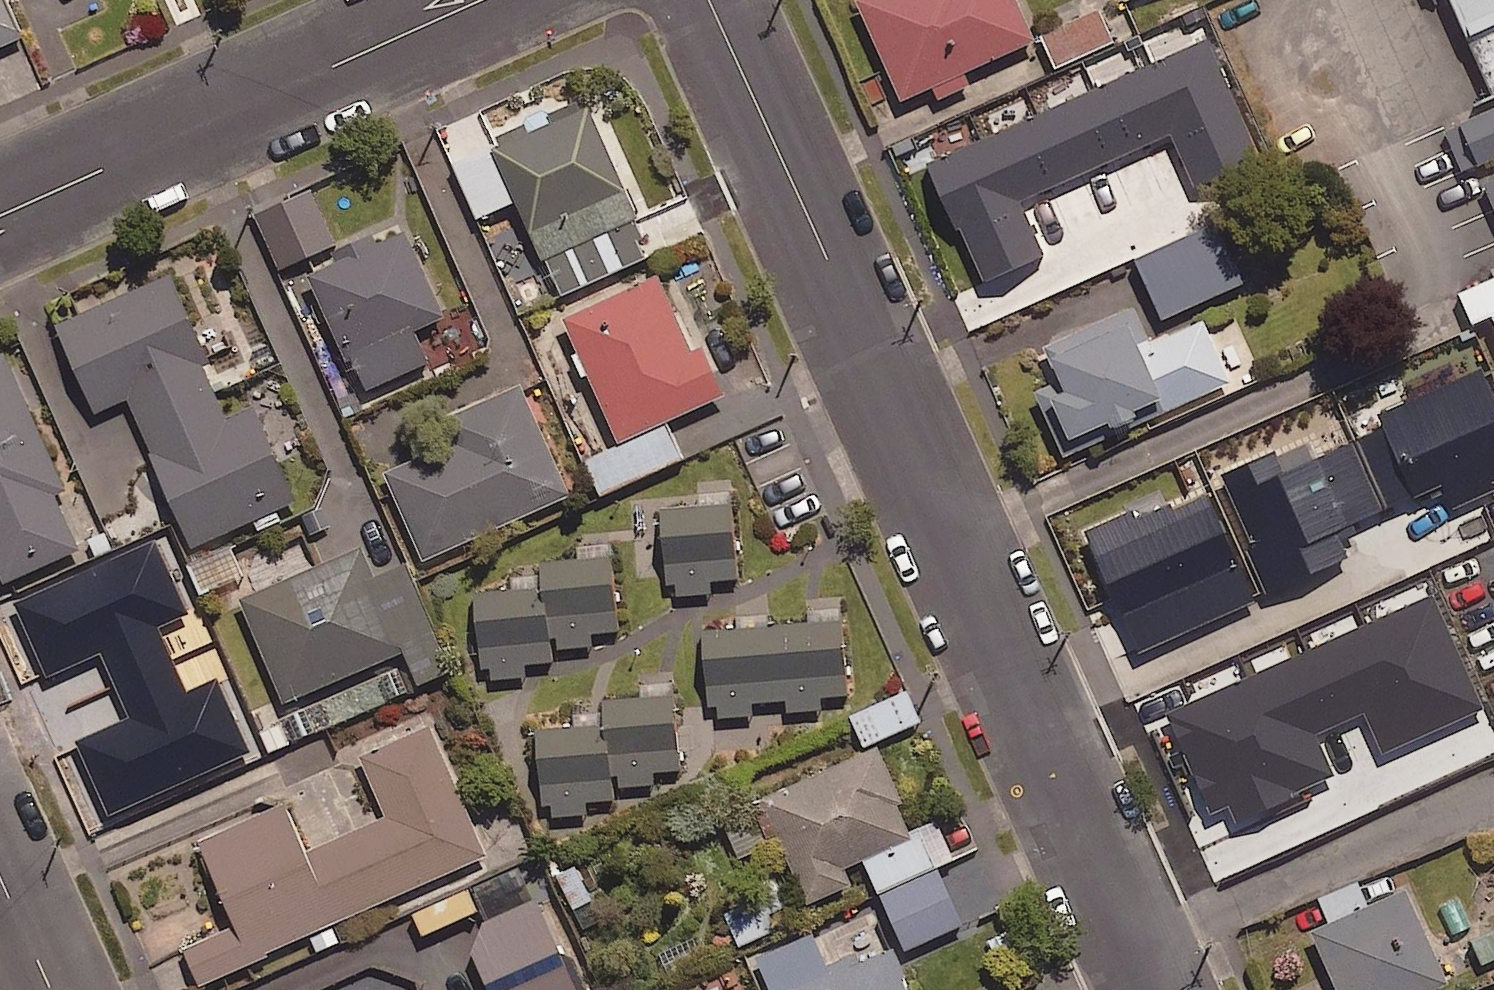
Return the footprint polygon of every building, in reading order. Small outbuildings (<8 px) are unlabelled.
[(7,0),(0,0),(0,45),(23,35),(7,0)] [(904,97),(1035,37),(1018,0),(860,0),(904,97)] [(1493,88),(1493,0),(1455,0),(1493,88)] [(1228,61),(1207,11),(1181,22),(1202,72),(1228,61)] [(1096,14),(1045,35),(1057,66),(1109,45),(1096,14)] [(589,105),(493,147),(529,230),(626,188),(589,105)] [(973,110),(890,146),(914,203),(998,166),(973,110)] [(1099,115),(998,160),(1048,275),(1150,231),(1099,115)] [(332,244),(307,193),(258,217),(283,268),(332,244)] [(1217,220),(1136,257),(1163,318),(1244,281),(1217,220)] [(406,229),(308,273),(347,359),(445,314),(406,229)] [(172,272),(57,323),(96,410),(129,395),(154,451),(150,453),(192,546),(300,498),(257,402),(226,415),(204,366),(212,362),(172,272)] [(660,275),(566,317),(621,438),(724,392),(702,344),(693,348),(660,275)] [(1136,305),(1046,344),(1061,379),(1036,390),(1065,455),(1235,381),(1207,317),(1152,341),(1136,305)] [(1475,324),(1325,389),(1371,500),(1493,445),(1493,315),(1475,324)] [(0,351),(0,577),(3,584),(81,549),(56,493),(66,488),(4,350),(0,351)] [(571,494),(521,381),(442,416),(453,440),(384,471),(423,559),(571,494)] [(733,502),(660,508),(664,563),(738,557),(733,502)] [(362,546),(240,598),(284,702),(407,650),(362,546)] [(242,576),(230,549),(187,569),(200,596),(242,576)] [(612,555),(541,561),(543,587),(546,614),(617,608),(612,555)] [(59,574),(69,597),(108,579),(98,557),(59,574)] [(59,574),(0,600),(0,633),(1,636),(21,627),(31,650),(68,633),(59,612),(73,606),(69,597),(59,574)] [(543,587),(474,594),(478,645),(548,639),(546,614),(543,587)] [(1420,746),(1360,612),(1312,634),(1328,671),(1295,687),(1309,718),(1275,733),(1304,798),(1420,746)] [(844,618),(703,629),(707,684),(848,674),(844,618)] [(218,759),(156,624),(90,655),(117,715),(97,724),(120,772),(140,763),(151,789),(218,759)] [(676,693),(605,699),(607,725),(610,752),(681,746),(676,693)] [(919,723),(906,693),(851,717),(864,747),(919,723)] [(486,855),(429,725),(359,755),(386,815),(306,850),(285,802),(198,840),(250,958),(486,855)] [(607,725),(538,732),(543,783),(612,777),(610,752),(607,725)] [(905,802),(879,744),(762,796),(809,901),(853,882),(847,868),(914,837),(899,804),(905,802)] [(959,927),(936,874),(881,898),(904,951),(959,927)] [(1450,982),(1409,888),(1314,929),(1340,989),(1432,989),(1450,982)] [(536,896),(483,920),(471,952),(488,989),(579,989),(536,896)] [(765,937),(751,900),(723,910),(738,947),(765,937)] [(1472,941),(1483,968),(1493,963),(1493,931),(1472,941)] [(895,944),(790,989),(915,989),(895,944)]
